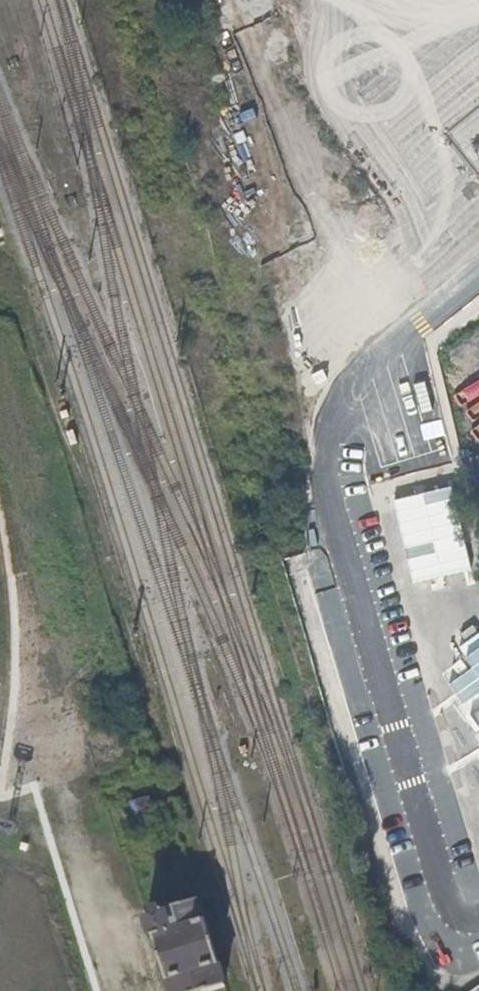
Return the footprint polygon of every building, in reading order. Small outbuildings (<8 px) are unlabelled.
[(132,802),(143,835),(160,830),(150,796),(132,802)] [(169,990),(205,990),(225,985),(219,965),(205,920),(199,899),(164,909),(146,915),(152,936),(166,981),(169,990)]
